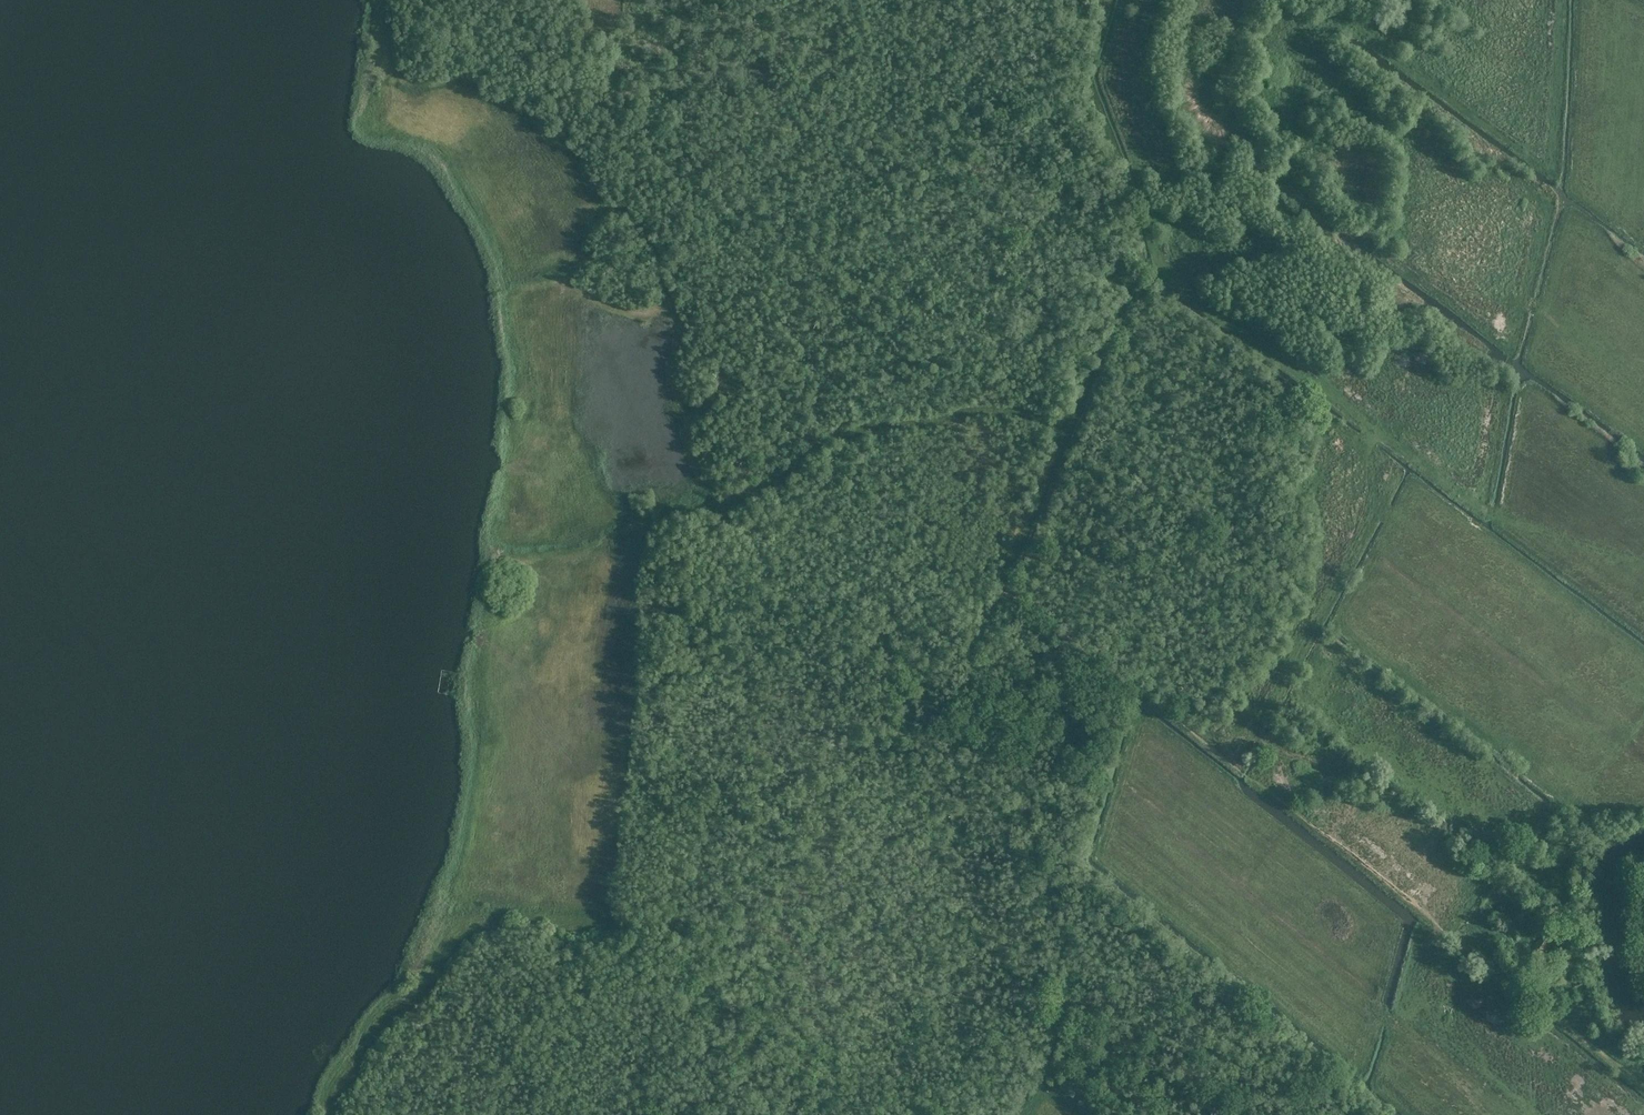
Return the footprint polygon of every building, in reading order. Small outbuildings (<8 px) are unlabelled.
[(1514,750),(1511,756),(1527,767),(1531,762),(1514,750)] [(1534,919),(1540,923),(1545,916),(1539,912),(1534,919)] [(1541,958),(1554,940),(1544,933),(1531,951),(1541,958)]
